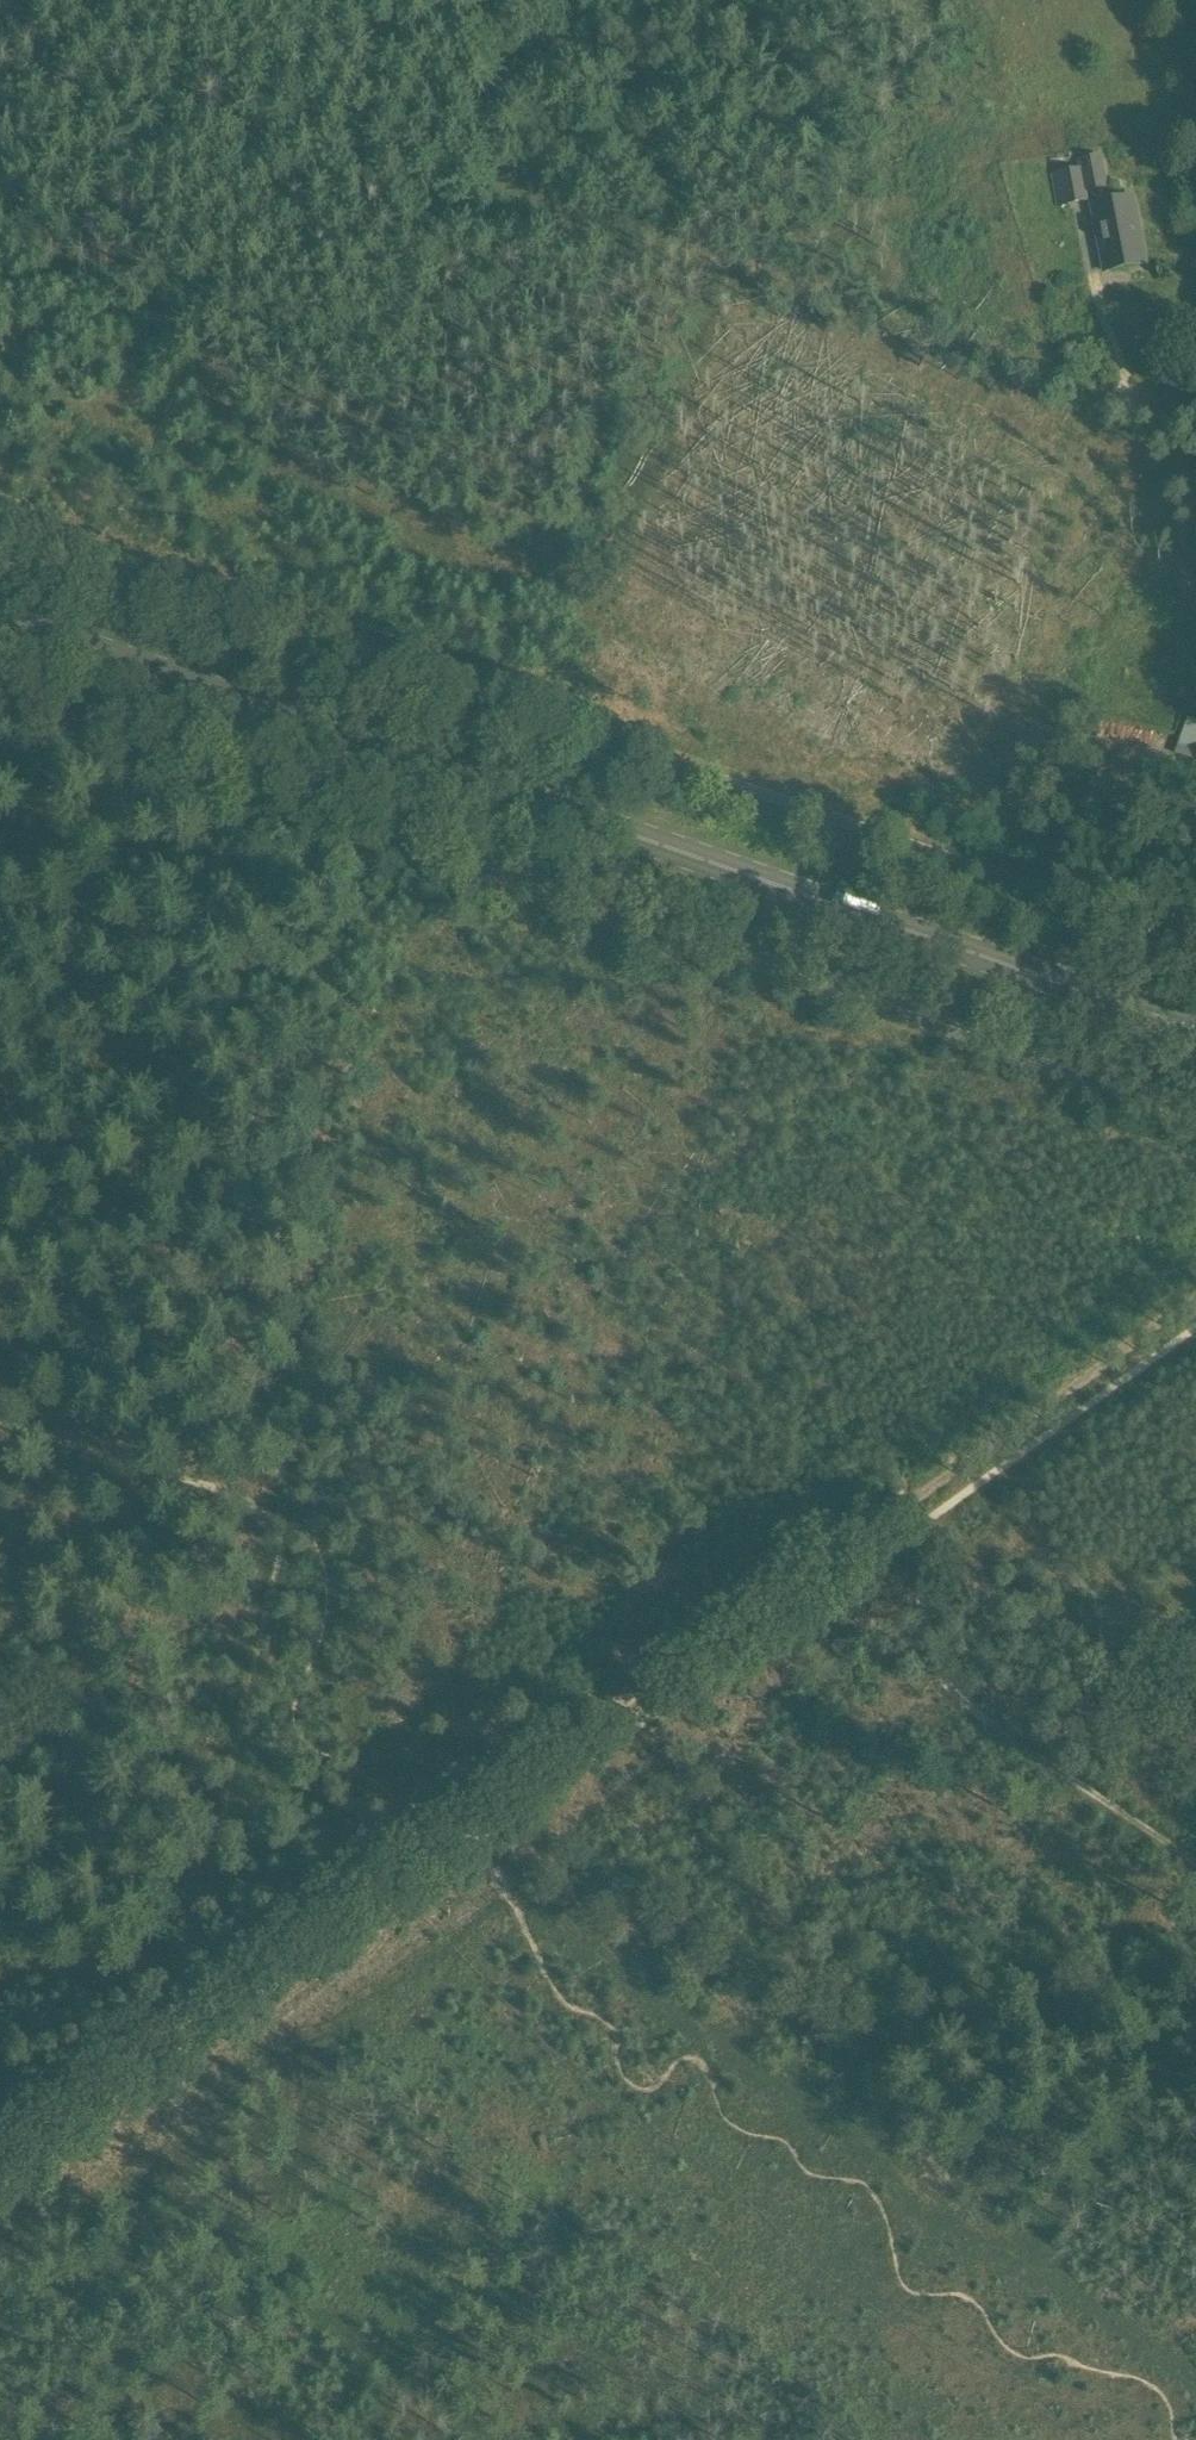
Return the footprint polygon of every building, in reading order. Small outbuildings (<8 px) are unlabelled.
[(1080,169),(1052,174),(1058,208),(1088,202),(1087,193),(1109,189),(1102,155),(1078,159),(1080,169)] [(1133,200),(1092,207),(1104,271),(1145,263),(1133,200)] [(1175,755),(1195,762),(1195,722),(1187,719),(1175,755)] [(778,1670),(779,1690),(792,1689),(791,1669),(778,1670)]
